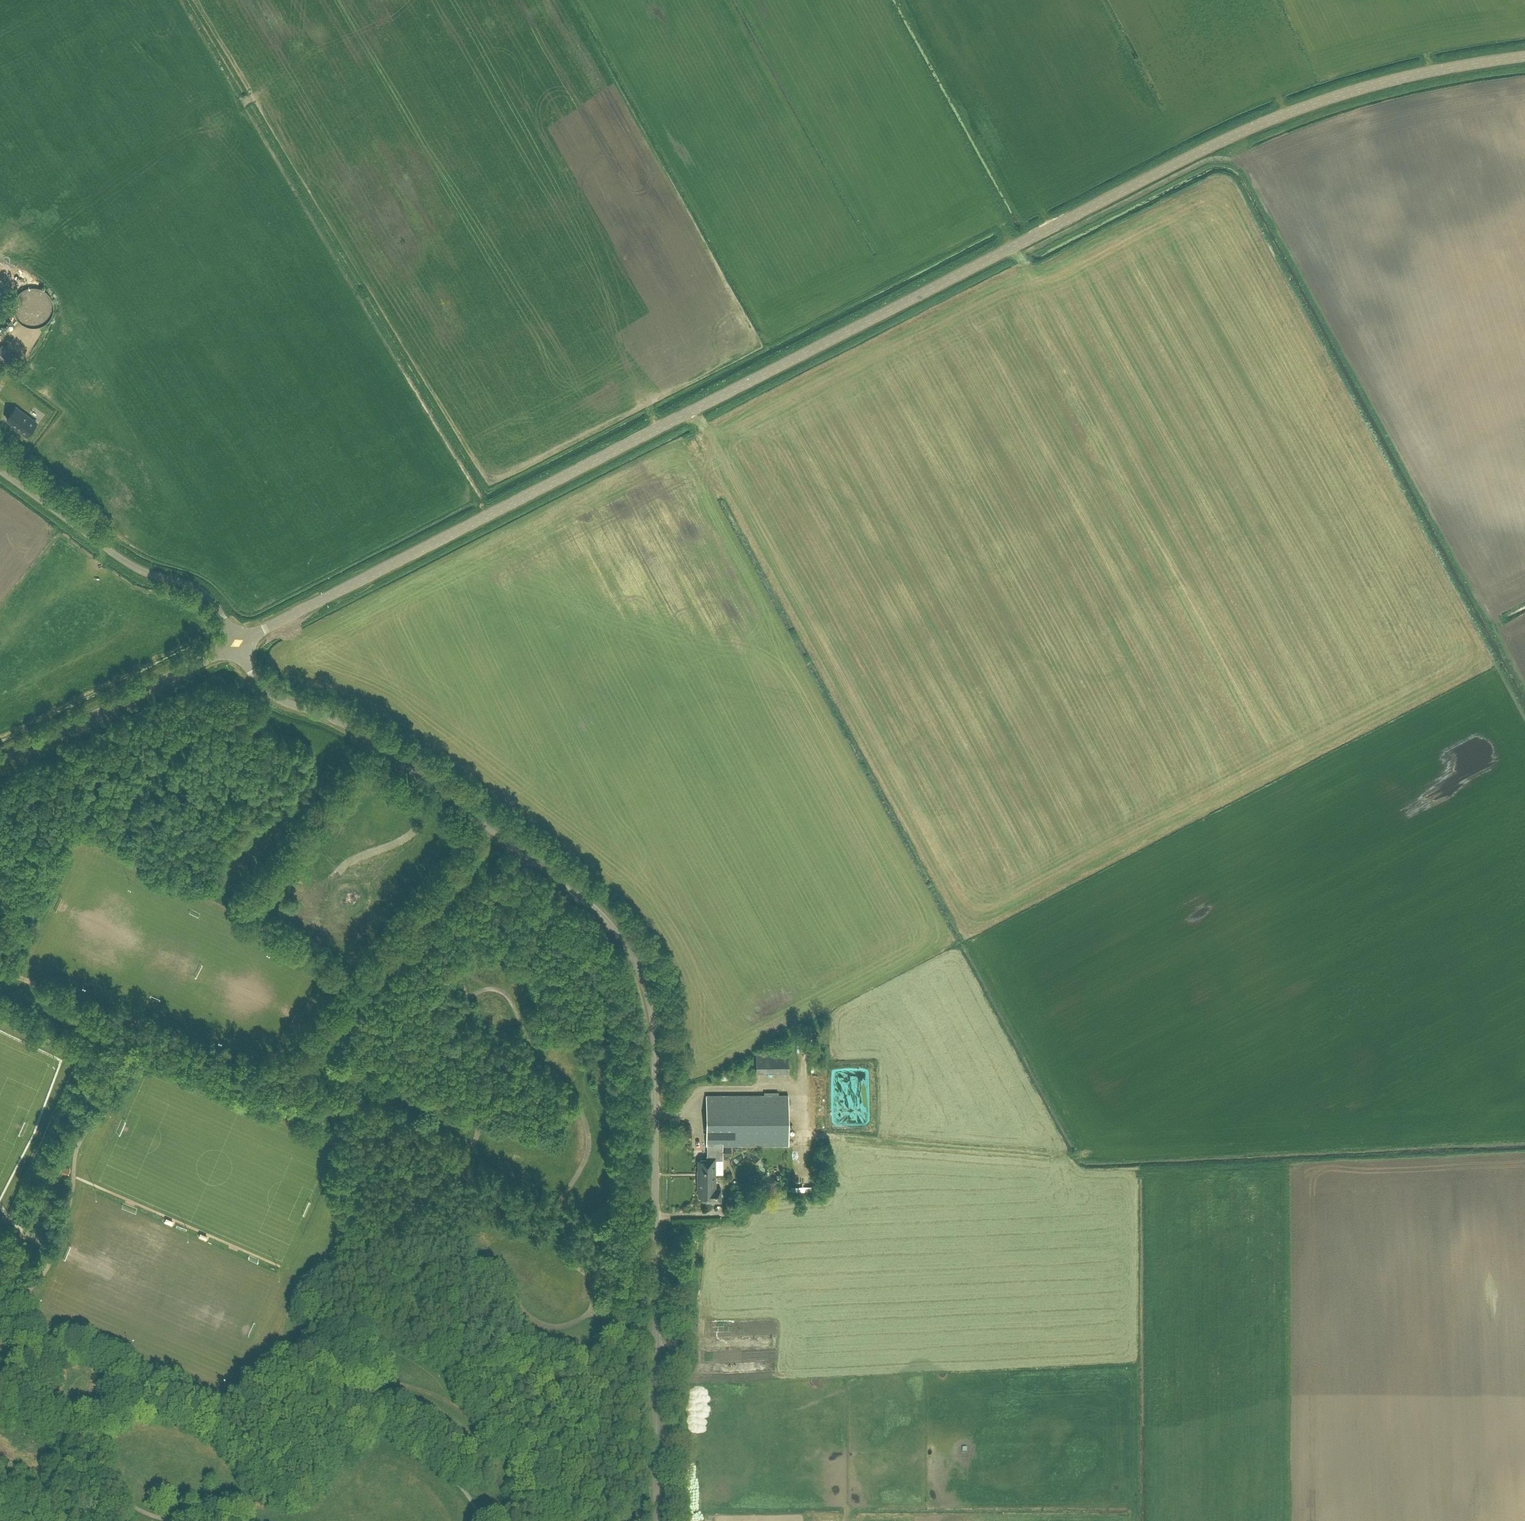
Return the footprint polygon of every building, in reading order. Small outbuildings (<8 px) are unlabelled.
[(13,307),(13,309),(14,310),(14,312),(14,314),(15,315),(16,317),(17,318),(18,320),(19,321),(20,322),(22,323),(23,324),(25,325),(26,326),(28,326),(30,327),(31,327),(33,327),(35,327),(37,327),(38,326),(40,326),(42,325),(43,324),(45,323),(46,322),(47,321),(48,320),(50,318),(50,317),(51,315),(52,314),(52,312),(53,310),(53,309),(53,307),(53,305),(53,303),(52,302),(52,300),(51,299),(50,297),(50,296),(48,294),(47,293),(46,292),(45,291),(43,290),(42,289),(40,288),(38,288),(37,287),(35,287),(33,287),(31,287),(30,287),(28,288),(26,288),(25,289),(23,290),(22,291),(20,292),(19,293),(18,294),(17,296),(16,297),(15,299),(14,300),(14,302),(14,303),(13,305),(13,307)] [(10,342),(6,347),(3,344),(0,348),(0,365),(5,370),(17,358),(14,355),(18,351),(10,342)] [(17,410),(8,422),(20,432),(19,434),(27,440),(37,426),(17,410)] [(788,1072),(788,1052),(755,1052),(755,1072),(788,1072)] [(698,1175),(715,1175),(715,1159),(722,1159),(722,1145),(788,1145),(788,1094),(706,1095),(706,1146),(707,1146),(707,1157),(706,1157),(706,1161),(698,1161),(698,1175)] [(715,1175),(698,1175),(698,1180),(698,1189),(699,1196),(707,1196),(707,1201),(721,1201),(721,1188),(715,1188),(715,1175)]
